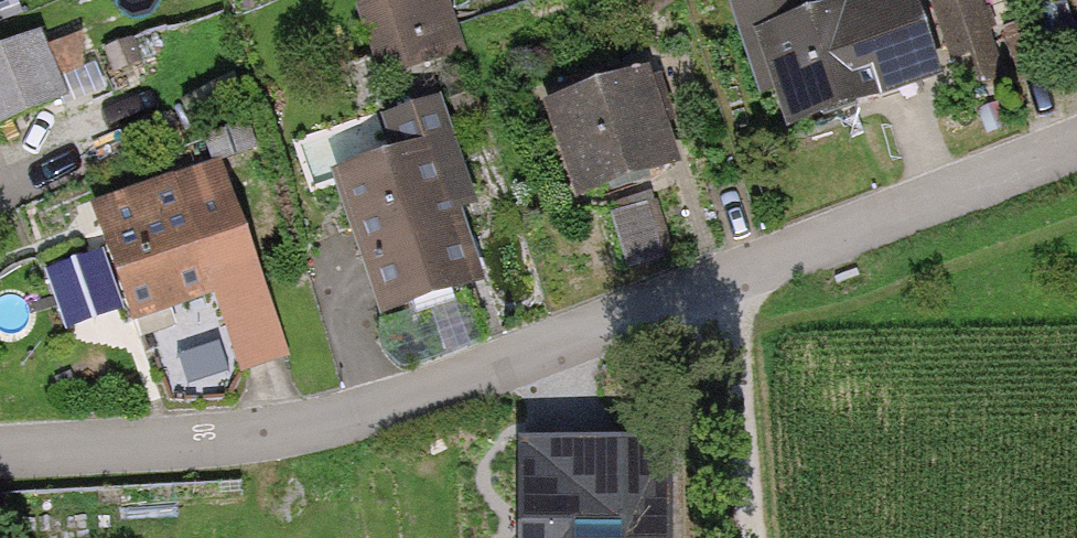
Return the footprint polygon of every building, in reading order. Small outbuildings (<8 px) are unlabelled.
[(362,21),(383,78),(465,48),(447,0),(417,0),(362,21)] [(797,152),(958,96),(924,0),(892,0),(760,47),(797,152)] [(984,1),(939,16),(969,104),(1014,88),(984,1)] [(0,63),(0,144),(71,118),(60,88),(84,78),(83,43),(48,56),(44,46),(0,63)] [(661,87),(552,123),(585,222),(693,186),(661,87)] [(341,195),(389,339),(496,303),(470,226),(482,223),(447,117),(393,135),(407,174),(341,195)] [(222,175),(98,220),(142,339),(219,311),(246,383),(292,366),(222,175)] [(618,230),(636,285),(672,274),(654,219),(618,230)] [(519,445),(519,537),(673,537),(673,444),(519,445)]
